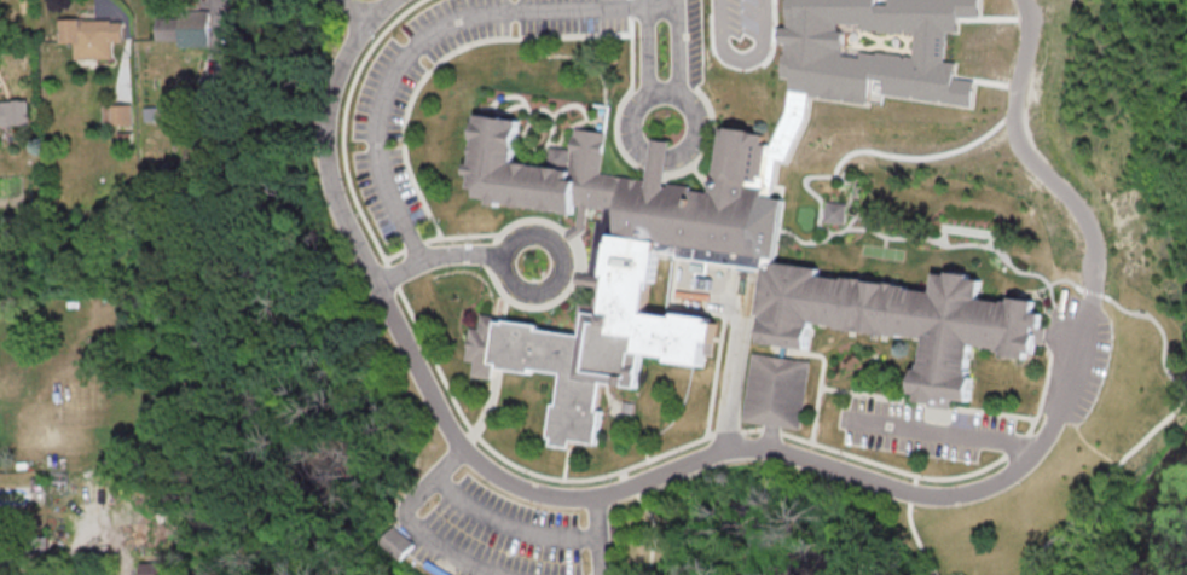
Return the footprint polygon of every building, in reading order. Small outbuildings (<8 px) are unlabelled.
[(783,27),(779,27),(778,42),(783,42),(778,76),(788,77),(786,92),(879,104),(880,94),(969,105),(972,80),(952,77),(954,62),(941,60),(944,32),(955,33),(957,15),(976,17),(978,0),(786,0),(783,27)] [(74,58),(112,58),(111,41),(121,41),(121,18),(58,19),(59,42),(74,42),(74,58)] [(29,125),(28,100),(0,101),(0,125),(29,125)] [(131,103),(102,104),(102,124),(131,124),(131,103)] [(766,251),(768,136),(723,126),(710,191),(670,182),(678,142),(656,138),(650,166),(469,128),(475,193),(599,219),(575,333),(478,313),(465,375),(565,366),(549,443),(577,448),(639,363),(710,356),(717,322),(646,307),(658,249),(757,270),(764,342),(924,327),(911,390),(956,422),(972,346),(1026,357),(1039,340),(1036,307),(766,251)] [(844,202),(824,201),(822,222),(843,223),(844,202)] [(743,421),(801,428),(810,360),(752,352),(743,421)] [(380,541),(400,560),(415,543),(394,525),(380,541)] [(160,561),(139,562),(139,574),(160,574),(160,561)]
